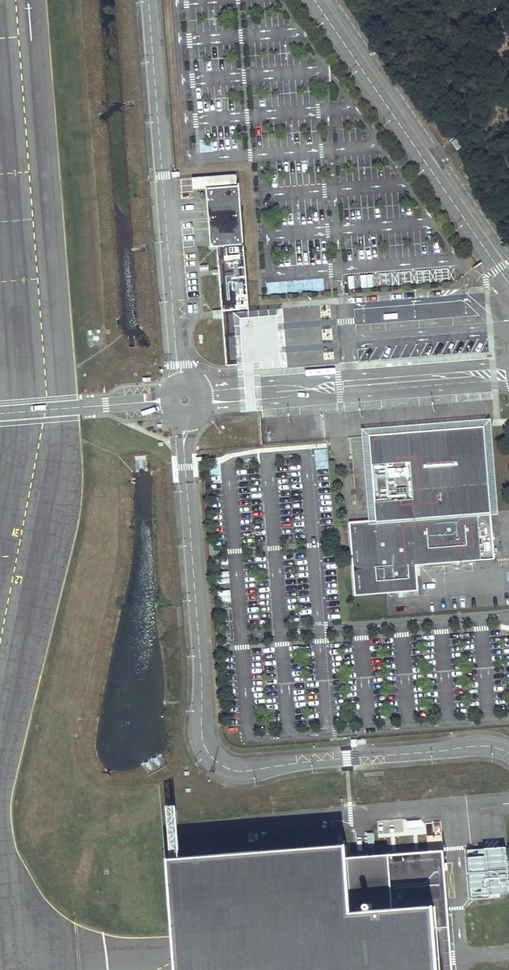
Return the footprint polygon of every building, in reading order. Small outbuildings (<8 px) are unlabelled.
[(462,147),(456,139),(451,142),(457,150),(462,147)] [(238,183),(206,185),(211,242),(211,247),(217,247),(222,306),(223,315),(227,366),(238,365),(238,371),(261,370),(269,369),(287,368),(283,309),(249,312),(238,183)] [(495,559),(484,427),(428,431),(369,436),(376,521),(349,523),(355,596),(418,591),(416,565),(495,559)] [(175,858),(181,932),(184,969),(453,969),(444,851),(426,852),(367,857),(349,858),(348,845),(175,858)] [(506,846),(485,847),(485,855),(469,856),(471,887),(488,886),(488,893),(508,892),(508,882),(506,846)]
